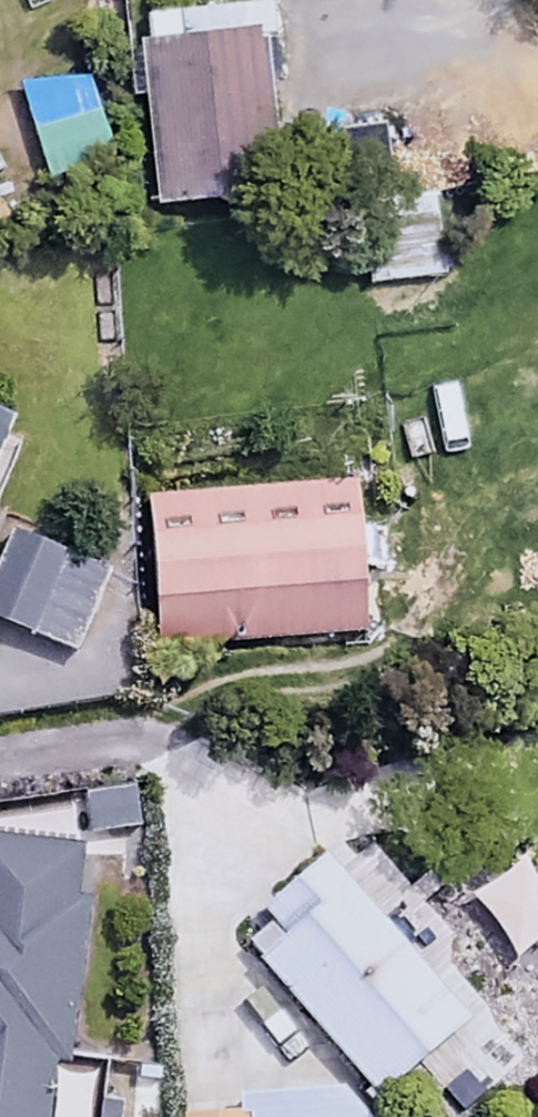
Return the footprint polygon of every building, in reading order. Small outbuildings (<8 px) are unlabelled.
[(260,1),(145,10),(160,204),(276,194),(260,1)] [(102,126),(79,65),(16,89),(39,150),(102,126)] [(12,425),(0,421),(0,458),(12,425)] [(363,625),(354,469),(142,482),(152,638),(363,625)] [(5,528),(0,542),(0,622),(77,652),(109,569),(5,528)] [(126,776),(83,782),(90,831),(133,825),(126,776)] [(0,840),(0,1116),(45,1116),(50,1064),(64,1065),(86,849),(0,840)] [(518,860),(470,892),(516,959),(537,944),(537,890),(518,860)] [(347,1097),(356,1079),(384,1103),(468,1023),(320,862),(256,919),(273,938),(253,956),(228,995),(172,1004),(176,1116),(367,1116),(347,1097)]
